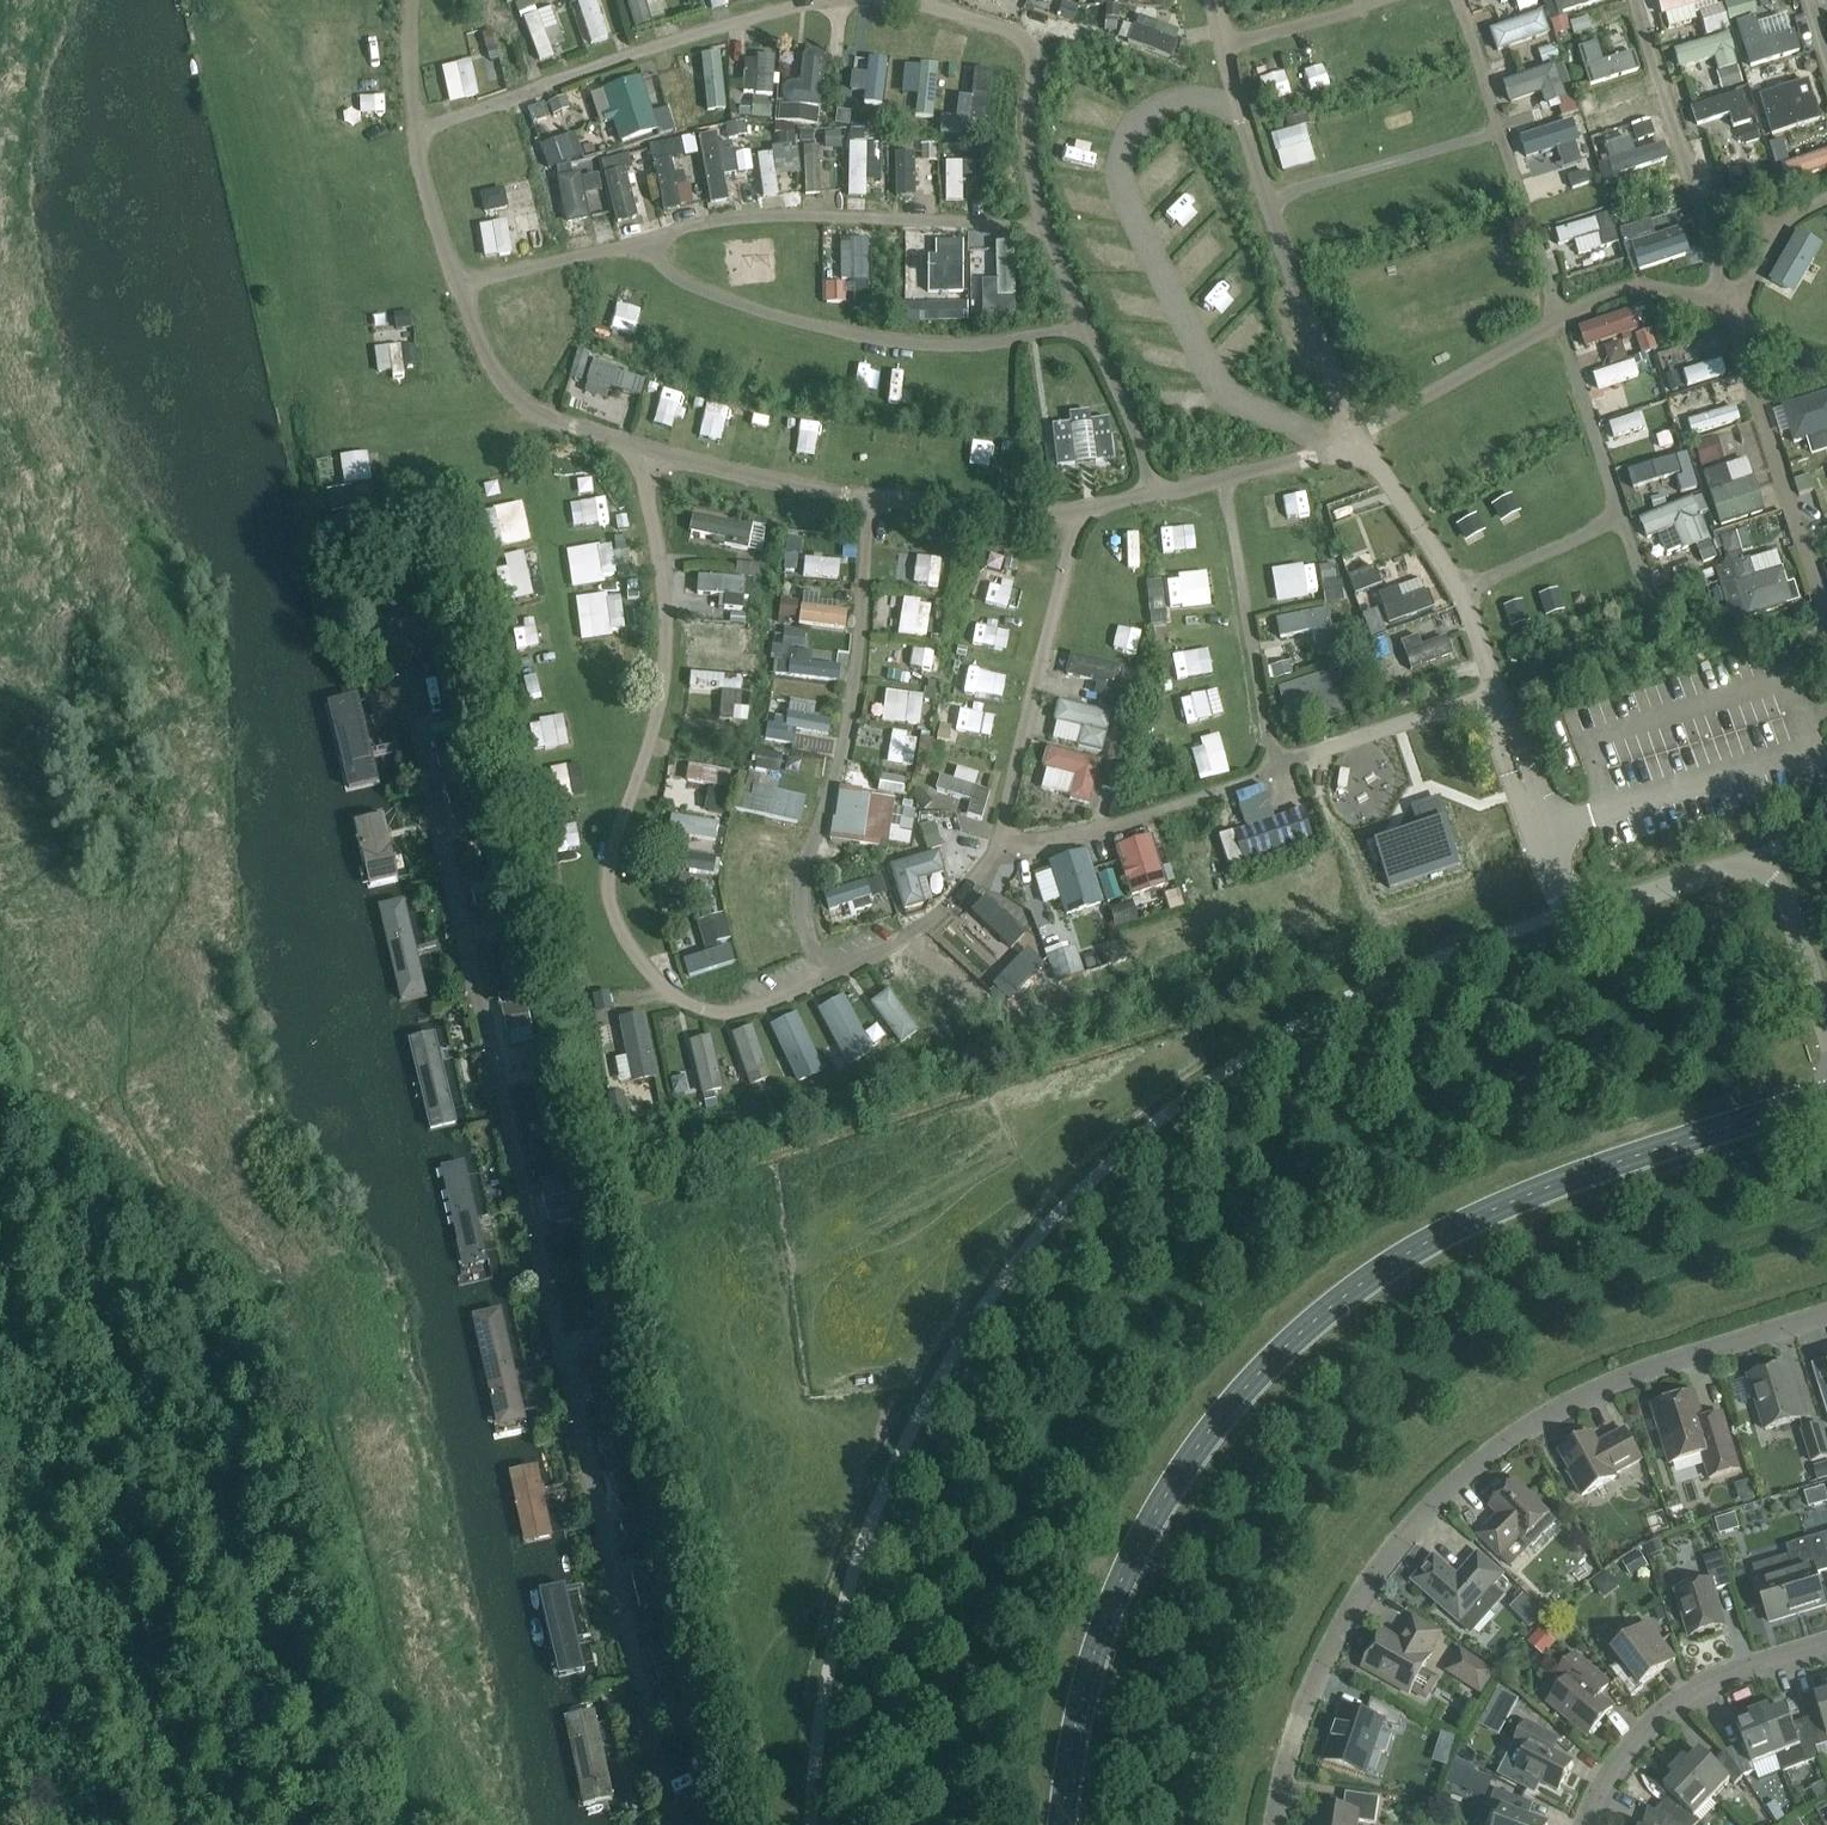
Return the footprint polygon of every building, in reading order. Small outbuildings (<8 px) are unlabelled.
[(592,46),(608,41),(595,0),(589,0),(578,4),(592,46)] [(635,13),(631,0),(615,0),(620,17),(635,13)] [(657,25),(651,0),(632,0),(640,30),(657,25)] [(1560,14),(1602,0),(1555,0),(1560,14)] [(1664,15),(1713,0),(1659,0),(1664,15)] [(1075,7),(1062,2),(1058,15),(1071,20),(1075,7)] [(1543,11),(1491,29),(1499,51),(1551,33),(1549,28),(1543,11)] [(557,61),(547,31),(558,28),(553,13),(528,21),(543,66),(557,61)] [(1764,39),(1757,17),(1738,22),(1752,67),(1802,52),(1796,30),(1764,39)] [(1178,64),(1184,46),(1160,37),(1162,30),(1150,26),(1148,33),(1139,30),(1132,47),(1178,64)] [(1740,66),(1730,34),(1675,50),(1680,68),(1715,58),(1719,72),(1740,66)] [(1591,86),(1642,69),(1636,51),(1604,60),(1599,42),(1580,48),(1591,86)] [(783,89),(782,94),(783,100),(785,102),(789,104),(818,107),(824,59),(820,54),(817,51),(811,50),(806,53),(802,58),(800,84),(791,83),(785,85),(783,89)] [(1268,51),(1242,54),(1246,91),(1272,87),(1268,51)] [(432,92),(464,88),(459,54),(428,58),(432,92)] [(745,61),(743,92),(772,95),(774,57),(757,55),(757,62),(745,61)] [(1556,66),(1555,64),(1503,82),(1511,104),(1541,93),(1546,106),(1568,98),(1563,86),(1571,83),(1564,63),(1556,66)] [(928,112),(942,113),(944,75),(930,74),(928,112)] [(995,112),(997,76),(984,76),(982,111),(995,112)] [(656,129),(641,79),(603,91),(618,141),(656,129)] [(1823,119),(1810,80),(1760,95),(1772,135),(1823,119)] [(560,127),(580,116),(563,84),(542,94),(560,127)] [(1745,90),(1692,107),(1697,125),(1732,116),(1735,126),(1753,121),(1745,90)] [(818,109),(780,105),(777,120),(816,124),(818,109)] [(1311,143),(1332,137),(1324,111),(1303,117),(1311,143)] [(593,138),(607,132),(600,116),(585,123),(593,138)] [(1561,122),(1522,137),(1527,150),(1566,136),(1561,122)] [(728,126),(738,180),(753,177),(742,123),(728,126)] [(532,161),(562,154),(556,131),(527,139),(532,161)] [(714,134),(699,137),(711,203),(726,200),(722,175),(734,173),(730,143),(716,145),(714,135),(714,134)] [(830,138),(830,184),(846,184),(845,138),(830,138)] [(1670,158),(1664,142),(1637,152),(1599,163),(1605,184),(1649,171),(1647,165),(1670,158)] [(821,146),(804,147),(806,194),(823,193),(821,146)] [(668,216),(685,214),(685,211),(692,211),(684,161),(676,162),(674,147),(651,150),(654,168),(660,167),(668,216)] [(935,148),(924,147),(923,183),(939,183),(939,166),(935,166),(935,148)] [(896,200),(916,199),(915,152),(895,153),(896,200)] [(1568,154),(1517,167),(1522,188),(1573,174),(1568,154)] [(456,171),(459,202),(485,200),(482,169),(456,171)] [(629,174),(608,179),(619,229),(640,224),(629,174)] [(583,177),(560,181),(569,229),(592,225),(583,177)] [(1611,213),(1594,217),(1595,219),(1556,230),(1560,245),(1599,233),(1602,247),(1619,242),(1611,213)] [(481,247),(480,214),(463,214),(464,248),(481,247)] [(926,253),(927,223),(906,222),(905,252),(926,253)] [(871,265),(898,264),(896,225),(869,226),(871,265)] [(1682,238),(1679,227),(1633,243),(1640,271),(1692,254),(1686,236),(1682,238)] [(1800,229),(1771,278),(1797,293),(1826,244),(1800,229)] [(994,231),(977,232),(978,265),(996,264),(994,231)] [(865,239),(840,239),(841,282),(853,282),(854,308),(867,308),(865,239)] [(936,256),(929,256),(929,292),(946,292),(961,292),(961,241),(936,241),(936,256)] [(1015,286),(1012,245),(996,247),(998,271),(992,271),(993,283),(999,283),(1000,287),(1015,286)] [(904,276),(925,277),(926,257),(905,257),(904,276)] [(844,283),(826,283),(825,301),(844,301),(844,283)] [(1633,309),(1578,328),(1585,348),(1640,330),(1633,309)] [(363,367),(387,363),(383,333),(358,337),(363,367)] [(1593,371),(1600,394),(1653,378),(1645,355),(1593,371)] [(1725,373),(1721,360),(1683,372),(1687,385),(1725,373)] [(908,385),(908,362),(885,362),(885,384),(908,385)] [(589,386),(645,403),(650,386),(626,379),(627,374),(595,365),(589,386)] [(1785,406),(1797,444),(1826,435),(1826,393),(1785,406)] [(1736,406),(1710,414),(1708,407),(1687,413),(1693,435),(1741,422),(1736,406)] [(1051,426),(1057,465),(1073,463),(1072,453),(1092,451),(1094,461),(1112,458),(1107,419),(1089,421),(1088,411),(1068,414),(1070,423),(1051,426)] [(1660,438),(1652,412),(1610,424),(1618,450),(1660,438)] [(816,418),(815,443),(836,444),(836,419),(816,418)] [(952,455),(974,457),(975,432),(954,430),(952,455)] [(324,445),(329,478),(355,473),(350,441),(324,445)] [(1543,465),(1563,454),(1556,442),(1536,452),(1543,465)] [(1692,475),(1685,450),(1623,469),(1631,494),(1692,475)] [(1733,485),(1727,466),(1705,473),(1724,527),(1766,511),(1754,478),(1733,485)] [(477,500),(487,497),(482,473),(471,475),(477,500)] [(553,474),(554,503),(580,502),(578,473),(553,474)] [(1288,479),(1247,488),(1254,520),(1282,514),(1281,509),(1294,506),(1288,479)] [(357,513),(353,491),(326,496),(331,518),(357,513)] [(1812,500),(1817,516),(1826,513),(1826,495),(1812,500)] [(1702,517),(1694,498),(1640,519),(1649,540),(1674,530),(1683,551),(1703,542),(1695,520),(1702,517)] [(1466,502),(1445,509),(1457,542),(1478,534),(1466,502)] [(505,512),(482,513),(483,541),(506,540),(505,512)] [(1147,546),(1187,544),(1186,513),(1146,515),(1147,546)] [(756,531),(695,518),(692,535),(729,542),(728,550),(752,555),(756,531)] [(1133,519),(1104,520),(1105,548),(1134,547),(1133,519)] [(907,568),(912,544),(889,541),(885,564),(907,568)] [(1667,557),(1672,572),(1686,567),(1681,552),(1667,557)] [(804,559),(802,575),(836,578),(838,561),(804,559)] [(1262,565),(1267,594),(1305,588),(1300,559),(1262,565)] [(1756,575),(1751,559),(1733,565),(1746,618),(1794,602),(1782,567),(1756,575)] [(1365,564),(1342,572),(1348,587),(1370,580),(1365,564)] [(1170,602),(1197,599),(1193,565),(1166,568),(1170,602)] [(1153,572),(1154,602),(1167,601),(1166,571),(1153,572)] [(989,594),(991,574),(969,572),(967,592),(989,594)] [(755,585),(701,581),(700,600),(728,602),(727,614),(753,615),(755,585)] [(1520,593),(1525,614),(1547,608),(1541,587),(1520,593)] [(1577,589),(1558,594),(1561,607),(1581,601),(1577,589)] [(886,591),(885,627),(913,628),(915,592),(886,591)] [(1393,630),(1441,612),(1435,595),(1409,604),(1404,591),(1382,599),(1393,630)] [(848,610),(802,605),(799,623),(846,628),(848,610)] [(1101,613),(1094,628),(1119,639),(1126,624),(1101,613)] [(1333,613),(1279,624),(1282,644),(1316,637),(1322,663),(1339,660),(1337,632),(1333,613)] [(1161,651),(1186,651),(1185,629),(1161,629),(1161,651)] [(880,674),(909,680),(916,645),(887,639),(880,674)] [(1417,677),(1460,661),(1453,642),(1427,651),(1423,640),(1406,647),(1417,677)] [(1122,690),(1127,669),(1074,656),(1069,676),(1122,690)] [(842,687),(844,671),(816,668),(817,660),(796,657),(793,681),(842,687)] [(532,662),(505,665),(508,692),(535,689),(532,662)] [(966,698),(970,680),(942,674),(938,691),(966,698)] [(692,692),(745,696),(747,680),(693,675),(692,692)] [(1339,675),(1283,692),(1290,714),(1322,704),(1329,726),(1353,719),(1339,675)] [(907,689),(871,687),(870,714),(906,716),(907,689)] [(1207,733),(1193,736),(1198,763),(1220,759),(1207,693),(1172,700),(1178,727),(1205,722),(1207,733)] [(329,704),(350,795),(384,786),(363,696),(329,704)] [(956,703),(934,701),(931,726),(954,728),(956,703)] [(1062,704),(1056,726),(1085,733),(1080,753),(1106,759),(1116,718),(1062,704)] [(537,710),(513,715),(519,743),(543,738),(537,710)] [(838,725),(791,716),(788,731),(771,728),(767,745),(798,751),(800,737),(835,744),(838,725)] [(902,757),(903,731),(891,731),(890,757),(902,757)] [(1183,766),(1195,765),(1192,736),(1180,737),(1183,766)] [(743,763),(765,762),(764,745),(742,746),(743,763)] [(709,761),(729,762),(729,749),(710,748),(709,761)] [(1105,766),(1049,752),(1044,773),(1077,782),(1071,805),(1093,811),(1105,766)] [(692,769),(689,786),(732,793),(735,777),(692,769)] [(940,776),(936,790),(971,800),(967,816),(982,820),(989,791),(940,776)] [(736,794),(733,808),(797,822),(802,799),(752,788),(750,798),(736,794)] [(840,788),(829,838),(876,847),(877,841),(908,846),(910,833),(889,830),(893,802),(857,796),(858,790),(840,788)] [(1419,827),(1371,843),(1386,888),(1455,864),(1442,828),(1441,828),(1433,803),(1424,806),(1413,810),(1419,827)] [(720,819),(672,811),(669,831),(717,839),(720,819)] [(1237,837),(1247,867),(1318,843),(1307,812),(1237,837)] [(387,816),(355,824),(370,892),(403,885),(387,816)] [(1175,889),(1159,838),(1122,850),(1138,901),(1175,889)] [(938,852),(890,867),(902,909),(922,904),(915,880),(944,872),(938,852)] [(1109,909),(1093,853),(1055,864),(1071,920),(1109,909)] [(877,902),(872,885),(828,899),(838,931),(862,923),(858,907),(877,902)] [(979,904),(1022,929),(1033,910),(990,886),(979,904)] [(408,901),(379,907),(401,1005),(430,999),(408,901)] [(705,955),(682,962),(687,979),(733,965),(728,948),(719,916),(695,923),(705,955)] [(989,966),(1001,948),(959,921),(948,939),(989,966)] [(672,930),(676,948),(691,945),(687,926),(672,930)] [(899,1044),(917,1032),(889,991),(871,1003),(899,1044)] [(849,1066),(875,1052),(844,996),(818,1010),(849,1066)] [(798,1083),(825,1071),(797,1013),(771,1026),(798,1083)] [(644,1014),(619,1019),(632,1083),(658,1078),(644,1014)] [(750,1087),(772,1079),(753,1027),(732,1034),(750,1087)] [(429,1133),(459,1126),(438,1035),(408,1042),(429,1133)] [(701,1094),(724,1088),(712,1036),(689,1042),(701,1094)] [(466,1291),(493,1284),(462,1148),(435,1155),(466,1291)] [(525,1418),(503,1319),(483,1324),(505,1422),(525,1418)] [(1826,1416),(1826,1359),(1811,1364),(1826,1416)] [(1784,1365),(1748,1376),(1765,1430),(1800,1419),(1784,1365)] [(1709,1479),(1739,1470),(1722,1414),(1703,1420),(1694,1393),(1651,1407),(1669,1465),(1702,1455),(1709,1479)] [(1820,1426),(1802,1431),(1811,1462),(1826,1457),(1826,1448),(1820,1426)] [(1641,1460),(1641,1459),(1625,1430),(1597,1445),(1591,1434),(1560,1451),(1571,1473),(1570,1474),(1582,1496),(1615,1478),(1614,1475),(1641,1460)] [(1826,1478),(1826,1463),(1813,1467),(1817,1481),(1826,1478)] [(556,1539),(538,1466),(509,1473),(527,1546),(556,1539)] [(1498,1516),(1479,1536),(1500,1557),(1519,1537),(1523,1540),(1549,1514),(1515,1481),(1489,1506),(1498,1516)] [(1826,1502),(1826,1498),(1824,1487),(1804,1493),(1809,1507),(1826,1502)] [(1720,1535),(1739,1529),(1735,1514),(1715,1520),(1720,1535)] [(1816,1576),(1826,1572),(1826,1534),(1786,1546),(1794,1572),(1757,1583),(1769,1622),(1825,1605),(1816,1576)] [(1651,1557),(1659,1554),(1661,1548),(1658,1540),(1646,1545),(1651,1557)] [(1630,1576),(1647,1566),(1639,1552),(1622,1562),(1630,1576)] [(1714,1591),(1731,1585),(1722,1553),(1703,1559),(1710,1580),(1675,1591),(1689,1637),(1724,1626),(1714,1591)] [(1413,1581),(1460,1622),(1470,1631),(1501,1596),(1490,1587),(1501,1575),(1477,1555),(1457,1578),(1434,1558),(1413,1581)] [(544,1600),(559,1674),(582,1669),(567,1595),(544,1600)] [(1510,1608),(1520,1618),(1533,1605),(1523,1595),(1510,1608)] [(1547,1599),(1541,1605),(1549,1614),(1556,1607),(1547,1599)] [(1658,1622),(1666,1620),(1662,1606),(1654,1609),(1658,1622)] [(1382,1633),(1364,1666),(1410,1692),(1411,1691),(1423,1698),(1433,1682),(1420,1675),(1429,1659),(1424,1656),(1437,1633),(1413,1620),(1400,1643),(1382,1633)] [(1643,1687),(1641,1685),(1675,1660),(1648,1624),(1613,1650),(1621,1662),(1611,1669),(1610,1669),(1609,1669),(1631,1698),(1632,1697),(1631,1696),(1643,1687)] [(1527,1643),(1543,1657),(1556,1643),(1540,1629),(1527,1643)] [(1549,1703),(1587,1736),(1612,1707),(1599,1696),(1610,1684),(1576,1654),(1556,1677),(1564,1685),(1549,1703)] [(1473,1659),(1460,1679),(1480,1692),(1493,1672),(1473,1659)] [(1497,1689),(1478,1724),(1499,1735),(1518,1701),(1497,1689)] [(1815,1698),(1820,1715),(1806,1719),(1816,1748),(1826,1744),(1826,1695),(1815,1698)] [(1325,1760),(1365,1773),(1381,1723),(1398,1729),(1403,1715),(1371,1699),(1365,1716),(1342,1708),(1325,1760)] [(620,1800),(598,1708),(566,1716),(588,1808),(620,1800)] [(1821,1760),(1816,1748),(1806,1719),(1792,1725),(1785,1709),(1771,1714),(1769,1708),(1758,1712),(1776,1756),(1784,1775),(1821,1760)] [(1726,1751),(1743,1776),(1755,1772),(1752,1765),(1776,1756),(1758,1712),(1748,1716),(1751,1722),(1737,1728),(1743,1744),(1726,1751)] [(1534,1795),(1540,1782),(1558,1792),(1572,1764),(1553,1754),(1560,1741),(1525,1723),(1498,1776),(1534,1795)] [(1677,1766),(1712,1799),(1729,1781),(1734,1785),(1743,1776),(1726,1751),(1713,1764),(1700,1752),(1690,1763),(1685,1758),(1677,1766)] [(1485,1796),(1492,1778),(1454,1764),(1447,1782),(1485,1796)] [(1676,1824),(1696,1824),(1699,1822),(1694,1818),(1712,1799),(1677,1766),(1669,1774),(1675,1779),(1664,1790),(1677,1802),(1663,1817),(1676,1824)] [(1824,1779),(1810,1787),(1817,1801),(1826,1795),(1826,1785),(1824,1779)] [(1523,1817),(1528,1802),(1495,1790),(1485,1815),(1499,1820),(1497,1824),(1543,1824),(1523,1817)] [(1315,1824),(1356,1824),(1357,1821),(1375,1824),(1379,1798),(1346,1793),(1343,1809),(1317,1805),(1315,1824)] [(1663,1817),(1662,1820),(1646,1814),(1642,1824),(1676,1824),(1663,1817)]
